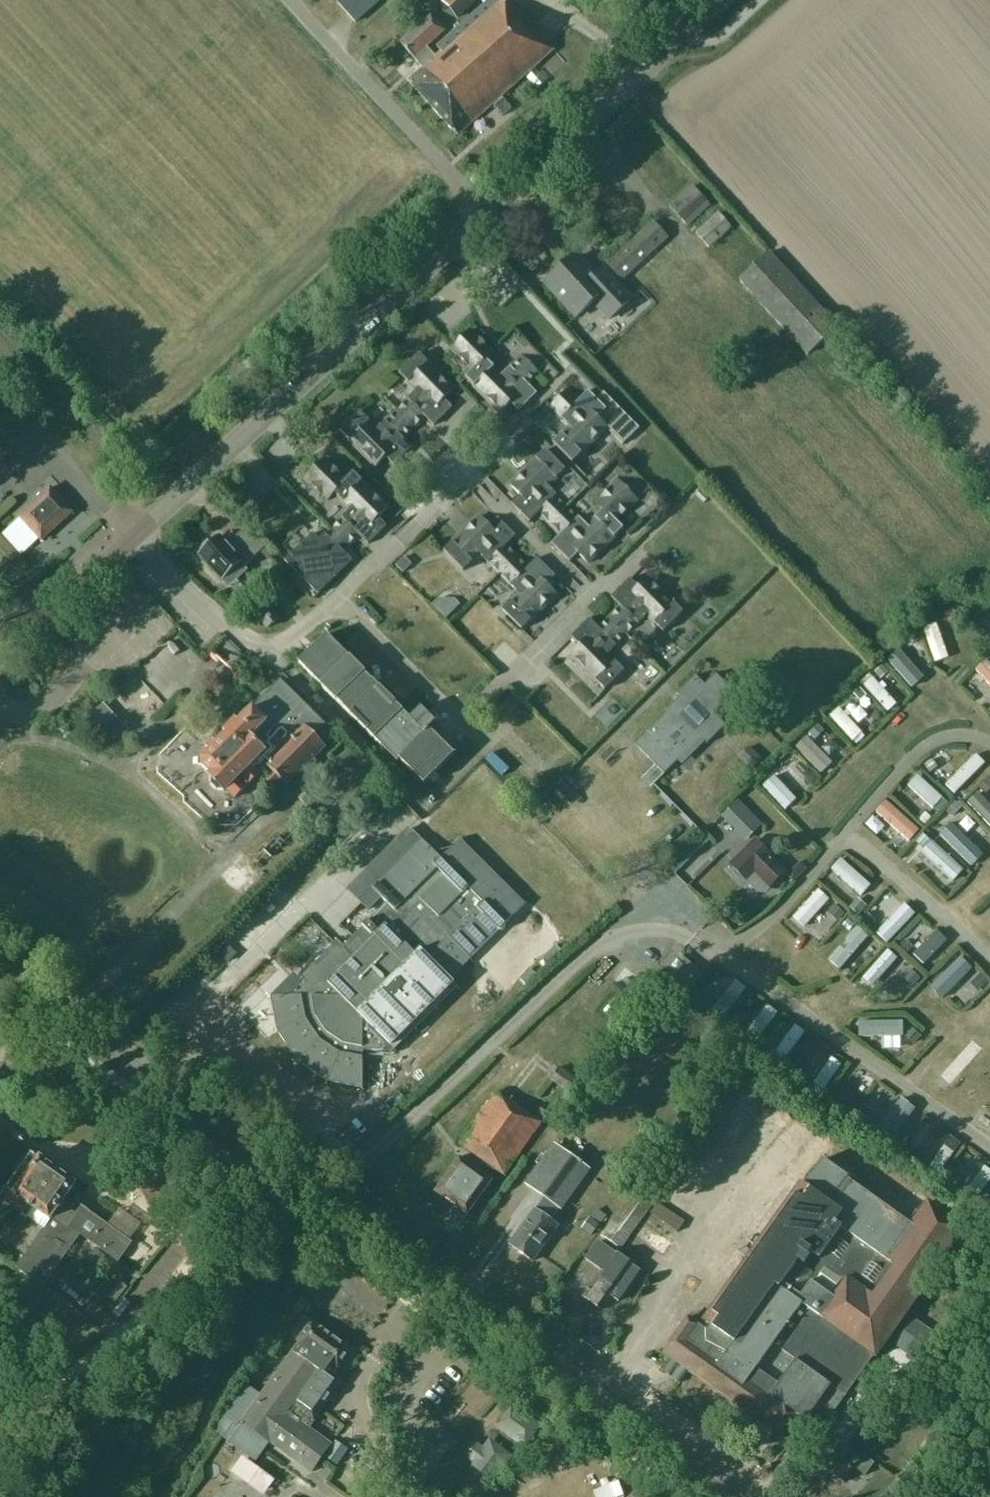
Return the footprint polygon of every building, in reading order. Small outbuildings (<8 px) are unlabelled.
[(355,21),(378,0),(335,0),(355,21)] [(513,12),(502,0),(489,0),(437,46),(441,51),(436,56),(427,46),(444,30),(431,15),(400,42),(423,68),(408,81),(457,135),(553,50),(516,9),(513,12)] [(443,3),(456,18),(477,0),(447,0),(443,3)] [(692,186),(670,206),(686,225),(709,204),(692,186)] [(718,213),(696,233),(708,247),(731,227),(718,213)] [(653,222),(607,264),(621,279),(667,237),(653,222)] [(769,252),(739,280),(806,354),(837,326),(769,252)] [(577,315),(593,301),(609,319),(632,298),(603,267),(594,276),(587,269),(584,271),(572,258),(546,282),(577,315)] [(494,350),(470,328),(449,348),(472,371),(465,377),(500,413),(510,403),(518,411),(537,393),(528,385),(540,374),(521,355),(501,375),(486,359),(494,350)] [(415,390),(396,409),(414,428),(425,417),(434,425),(453,407),(444,399),(454,389),(419,353),(399,373),(415,390)] [(639,428),(603,392),(596,399),(588,391),(579,399),(568,388),(549,406),(569,426),(552,443),(572,462),(606,428),(622,444),(639,428)] [(414,428),(396,409),(377,428),(360,412),(340,431),(375,466),(385,457),(394,465),(412,447),(404,438),(414,428)] [(565,470),(545,450),(510,485),(520,495),(511,503),(529,521),(538,513),(549,524),(567,506),(548,486),(565,470)] [(345,480),(324,458),(304,478),(327,500),(334,493),(350,509),(329,529),(343,543),(348,547),(360,535),(368,544),(386,526),(378,517),(388,508),(353,472),(347,479),(345,480)] [(586,525),(567,506),(549,524),(560,535),(551,543),(569,561),(577,554),(578,553),(588,563),(623,528),(616,521),(638,499),(617,479),(594,501),(603,509),(586,525)] [(50,487),(19,515),(36,535),(67,506),(50,487)] [(515,536),(497,517),(489,526),(479,516),(443,551),(463,570),(480,554),(499,573),(518,555),(507,544),(515,536)] [(343,543),(329,529),(318,540),(313,534),(285,561),(318,594),(351,560),(338,547),(343,543)] [(232,533),(223,541),(218,536),(199,553),(223,579),(241,562),(244,566),(254,557),(253,556),(260,549),(242,530),(235,537),(232,533)] [(528,566),(518,555),(499,573),(518,593),(502,609),(521,629),(558,595),(547,584),(555,576),(537,557),(528,566)] [(565,579),(583,581),(585,567),(567,564),(565,579)] [(230,577),(231,590),(250,588),(249,575),(230,577)] [(683,612),(648,577),(638,587),(629,578),(611,596),(620,605),(609,616),(627,634),(646,615),(663,632),(683,612)] [(265,604),(255,614),(267,628),(278,618),(265,604)] [(627,634),(609,616),(598,626),(589,618),(571,636),(579,645),(569,654),(604,690),(624,670),(607,653),(627,634)] [(941,620),(926,622),(932,661),(947,659),(941,620)] [(397,763),(400,760),(424,784),(454,754),(444,745),(451,738),(421,707),(409,718),(327,635),(298,663),(397,763)] [(885,655),(915,691),(927,681),(909,660),(921,650),(909,635),(885,655)] [(987,654),(973,667),(989,684),(989,657),(987,654)] [(876,698),(885,713),(896,707),(876,671),(861,680),(868,691),(850,701),(855,711),(876,698)] [(716,674),(705,685),(696,675),(677,694),(681,698),(635,744),(664,773),(701,737),(707,743),(726,725),(714,713),(734,692),(716,674)] [(238,722),(235,720),(223,732),(226,735),(216,745),(213,742),(210,745),(206,749),(209,751),(202,758),(198,758),(198,766),(202,766),(211,775),(210,776),(210,784),(217,790),(225,791),(226,789),(235,798),(267,766),(287,786),(295,778),(326,747),(320,742),(323,739),(317,733),(325,726),(280,681),(252,708),(238,722)] [(840,704),(829,714),(854,742),(865,732),(840,704)] [(824,762),(813,743),(819,740),(815,732),(797,743),(813,769),(824,762)] [(737,758),(750,770),(762,758),(748,746),(737,758)] [(940,775),(950,757),(938,750),(928,768),(940,775)] [(954,793),(987,763),(977,751),(944,781),(954,793)] [(789,796),(801,785),(782,764),(770,775),(789,796)] [(966,798),(989,824),(989,777),(989,776),(966,798)] [(890,798),(878,811),(905,836),(917,823),(890,798)] [(718,818),(742,843),(761,824),(737,800),(718,818)] [(944,836),(967,858),(977,848),(954,826),(944,836)] [(703,834),(702,833),(667,867),(676,875),(715,836),(708,829),(703,834)] [(947,882),(964,867),(935,834),(917,850),(947,882)] [(505,924),(524,905),(460,840),(441,859),(417,836),(369,884),(387,901),(343,945),(337,940),(299,978),(308,987),(299,996),(271,996),(271,997),(278,1030),(278,1031),(279,1032),(297,1061),(301,1063),(327,1080),(328,1081),(361,1087),(362,1088),(362,1050),(383,1050),(389,1044),(393,1049),(457,986),(450,979),(471,958),(498,930),(499,930),(499,931),(500,931),(500,932),(501,932),(502,932),(503,932),(504,931),(505,931),(505,930),(506,930),(506,929),(506,928),(507,928),(507,927),(507,926),(506,926),(506,925),(506,924),(505,924)] [(760,890),(764,890),(783,872),(754,842),(733,863),(760,890)] [(828,868),(855,893),(868,879),(841,854),(828,868)] [(792,913),(816,935),(840,909),(831,901),(833,899),(818,885),(792,913)] [(897,901),(872,928),(884,939),(909,912),(897,901)] [(836,953),(848,963),(873,935),(861,925),(836,953)] [(915,952),(927,963),(948,940),(936,929),(915,952)] [(878,984),(899,953),(886,944),(864,975),(878,984)] [(556,945),(542,957),(549,965),(563,952),(556,945)] [(663,964),(690,987),(701,974),(674,951),(663,964)] [(961,956),(935,983),(947,995),(974,968),(961,956)] [(530,968),(519,978),(527,986),(538,976),(530,968)] [(733,977),(715,1007),(728,1015),(746,985),(733,977)] [(749,1023),(758,1033),(777,1015),(768,1005),(749,1023)] [(905,1018),(859,1018),(859,1042),(904,1042),(905,1018)] [(793,1022),(772,1056),(784,1063),(805,1029),(793,1022)] [(549,1079),(570,1094),(579,1080),(559,1065),(549,1079)] [(479,1171),(485,1162),(504,1175),(542,1122),(511,1100),(510,1102),(497,1092),(460,1144),(479,1157),(472,1166),(459,1157),(435,1191),(467,1214),(491,1180),(479,1171)] [(955,1214),(813,1113),(773,1169),(857,1229),(791,1322),(706,1262),(680,1299),(688,1304),(662,1341),(735,1394),(730,1400),(790,1443),(955,1214)] [(534,1209),(509,1244),(533,1261),(558,1226),(548,1219),(558,1206),(561,1208),(589,1169),(554,1144),(526,1183),(544,1196),(535,1209),(534,1209)] [(935,1164),(947,1169),(954,1154),(942,1149),(935,1164)] [(75,1184),(31,1152),(0,1195),(0,1198),(43,1229),(16,1267),(42,1286),(80,1233),(118,1261),(132,1242),(67,1195),(75,1184)] [(638,1284),(626,1277),(635,1263),(600,1240),(586,1263),(602,1273),(582,1304),(599,1315),(608,1300),(622,1309),(638,1284)] [(262,1396),(246,1385),(224,1416),(221,1434),(255,1459),(270,1440),(312,1471),(331,1446),(308,1429),(339,1385),(330,1378),(337,1369),(352,1349),(312,1320),(297,1340),(300,1343),(262,1396)] [(279,1342),(270,1354),(278,1359),(286,1347),(279,1342)] [(452,1395),(458,1387),(445,1377),(439,1386),(452,1395)] [(427,1427),(433,1413),(423,1408),(417,1422),(427,1427)] [(829,1435),(840,1443),(822,1467),(832,1475),(831,1478),(837,1482),(839,1480),(843,1482),(854,1467),(865,1475),(874,1463),(862,1454),(860,1458),(849,1450),(865,1427),(845,1413),(829,1435)] [(865,1434),(860,1444),(874,1451),(879,1440),(865,1434)] [(328,1460),(340,1466),(348,1449),(337,1443),(328,1460)] [(230,1471),(263,1495),(274,1479),(242,1456),(230,1471)]
